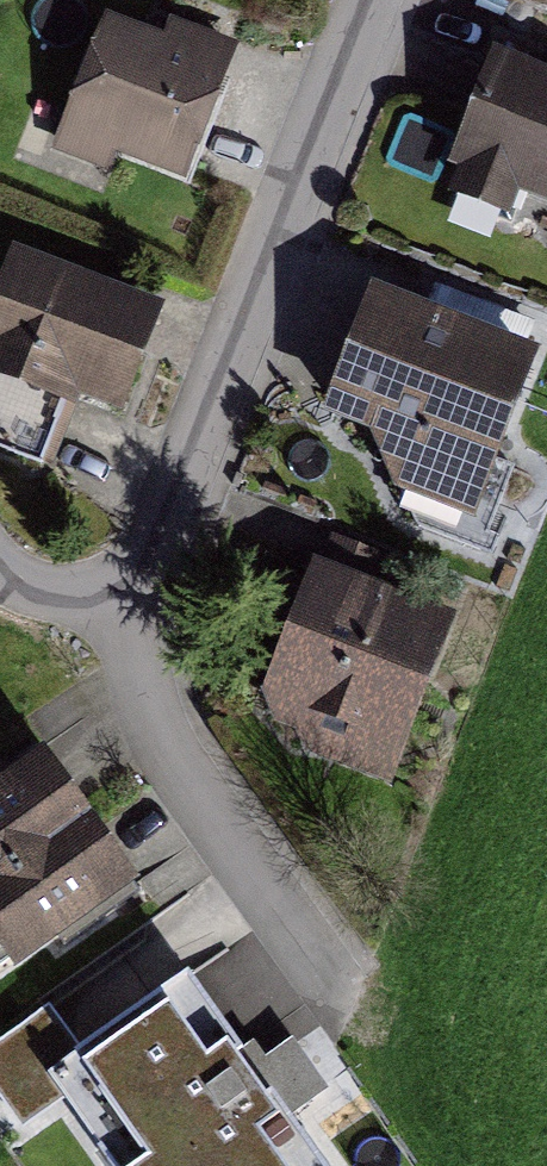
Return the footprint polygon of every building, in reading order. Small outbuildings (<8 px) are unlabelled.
[(119,14),(61,158),(189,209),(247,65),(119,14)] [(458,188),(546,223),(546,75),(510,60),(458,188)] [(0,300),(0,388),(109,432),(156,315),(16,259),(0,300)] [(540,365),(378,298),(328,421),(369,441),(397,496),(481,533),(540,365)] [(461,630),(314,571),(251,728),(397,787),(461,630)] [(50,767),(0,799),(0,898),(95,836),(50,767)] [(95,836),(0,898),(0,959),(18,986),(141,906),(95,836)] [(49,1087),(102,1165),(317,1165),(196,988),(49,1087)]
